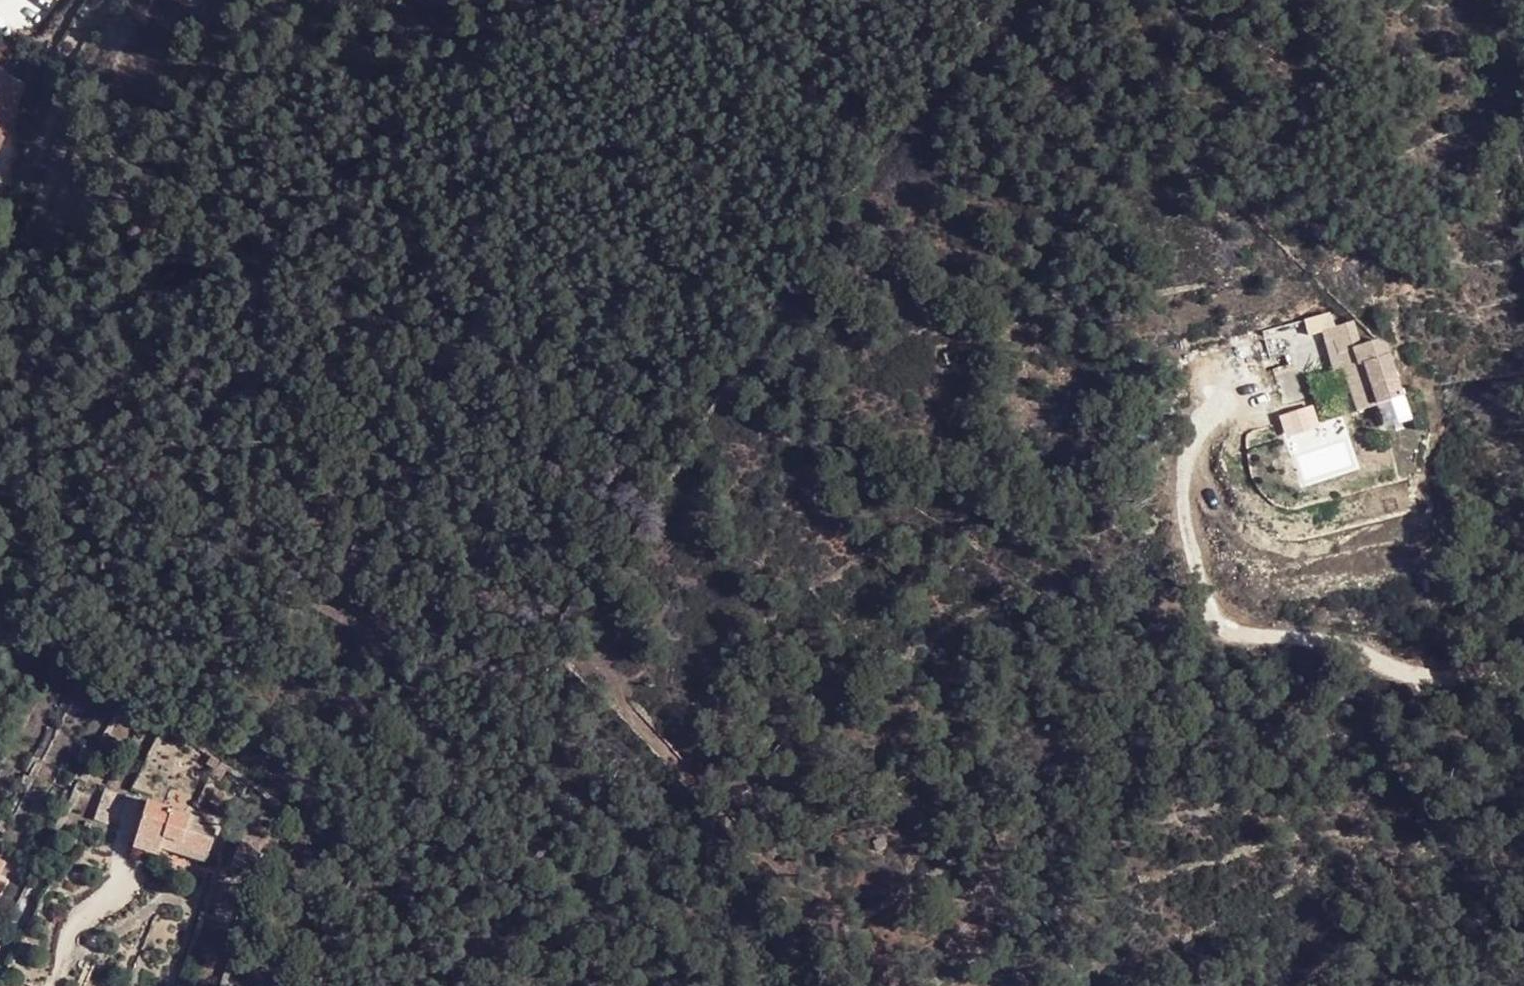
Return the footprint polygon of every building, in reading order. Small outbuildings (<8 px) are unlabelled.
[(0,71),(0,141),(27,83),(0,71)] [(1281,399),(1304,397),(1300,353),(1277,355),(1281,399)] [(1376,408),(1399,397),(1381,357),(1358,368),(1376,408)] [(197,849),(210,853),(215,833),(198,828),(190,826),(192,817),(147,803),(133,849),(160,857),(162,850),(165,839),(179,844),(178,847),(196,853),(197,849)] [(190,826),(198,828),(200,819),(192,817),(190,826)] [(230,866),(257,874),(267,838),(243,830),(239,846),(236,845),(230,866)] [(162,850),(206,864),(210,853),(197,849),(196,853),(178,847),(179,844),(165,839),(162,850)] [(9,884),(0,878),(0,899),(9,884)]
